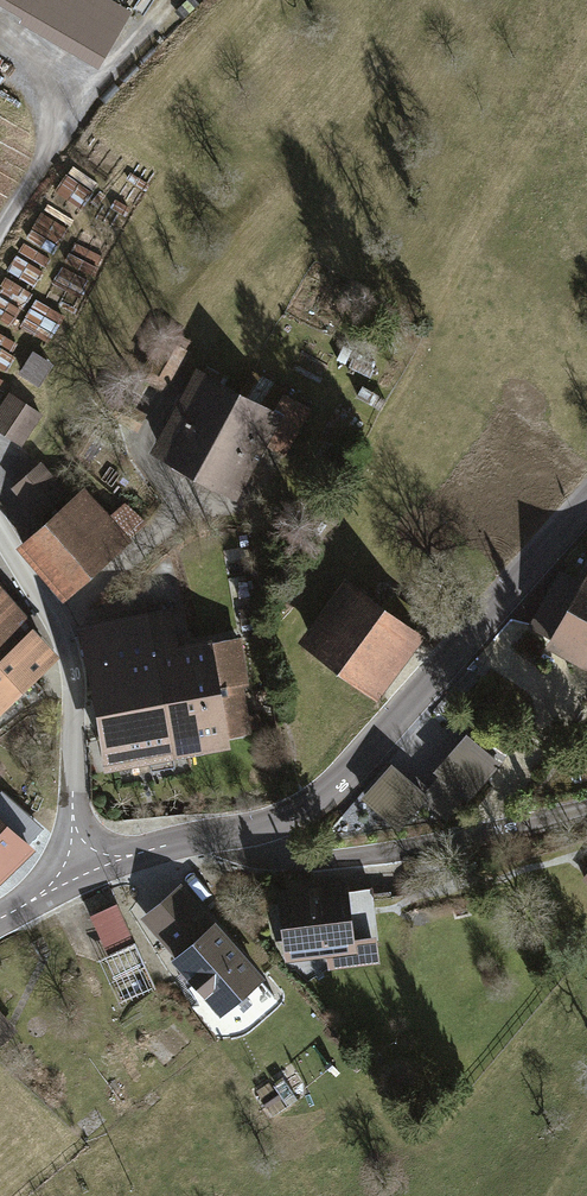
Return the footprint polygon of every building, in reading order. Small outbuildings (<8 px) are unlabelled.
[(108,0),(0,0),(0,8),(24,22),(21,26),(98,72),(132,14),(108,0)] [(34,351),(24,375),(41,383),(52,359),(34,351)] [(150,450),(193,474),(241,386),(197,363),(150,450)] [(276,405),(241,386),(193,474),(237,497),(266,443),(286,454),(311,409),(282,394),(276,405)] [(0,406),(0,431),(21,446),(44,414),(11,390),(0,406)] [(40,461),(11,487),(41,521),(71,495),(40,461)] [(41,521),(16,544),(65,600),(131,541),(81,486),(71,495),(41,521)] [(544,646),(586,670),(586,569),(579,583),(548,638),(544,646)] [(529,628),(548,638),(579,583),(560,572),(529,628)] [(342,577),(295,641),(376,701),(424,638),(342,577)] [(60,655),(32,625),(35,622),(0,585),(0,711),(60,655)] [(79,622),(106,769),(231,746),(229,735),(259,729),(241,635),(212,640),(211,636),(177,642),(171,605),(79,622)] [(470,733),(436,773),(469,802),(503,763),(470,733)] [(396,836),(430,797),(390,762),(344,816),(369,837),(381,823),(396,836)] [(36,846),(0,815),(0,879),(36,846)] [(347,881),(280,887),(287,962),(325,959),(326,969),(378,964),(371,887),(348,890),(347,881)] [(140,917),(173,956),(214,921),(180,882),(140,917)] [(116,1006),(156,989),(118,904),(91,916),(108,954),(96,959),(116,1006)] [(171,958),(221,1016),(265,978),(216,920),(214,921),(173,956),(171,958)] [(17,1030),(0,1012),(0,1046),(17,1030)] [(167,1069),(187,1050),(167,1029),(147,1048),(167,1069)]
